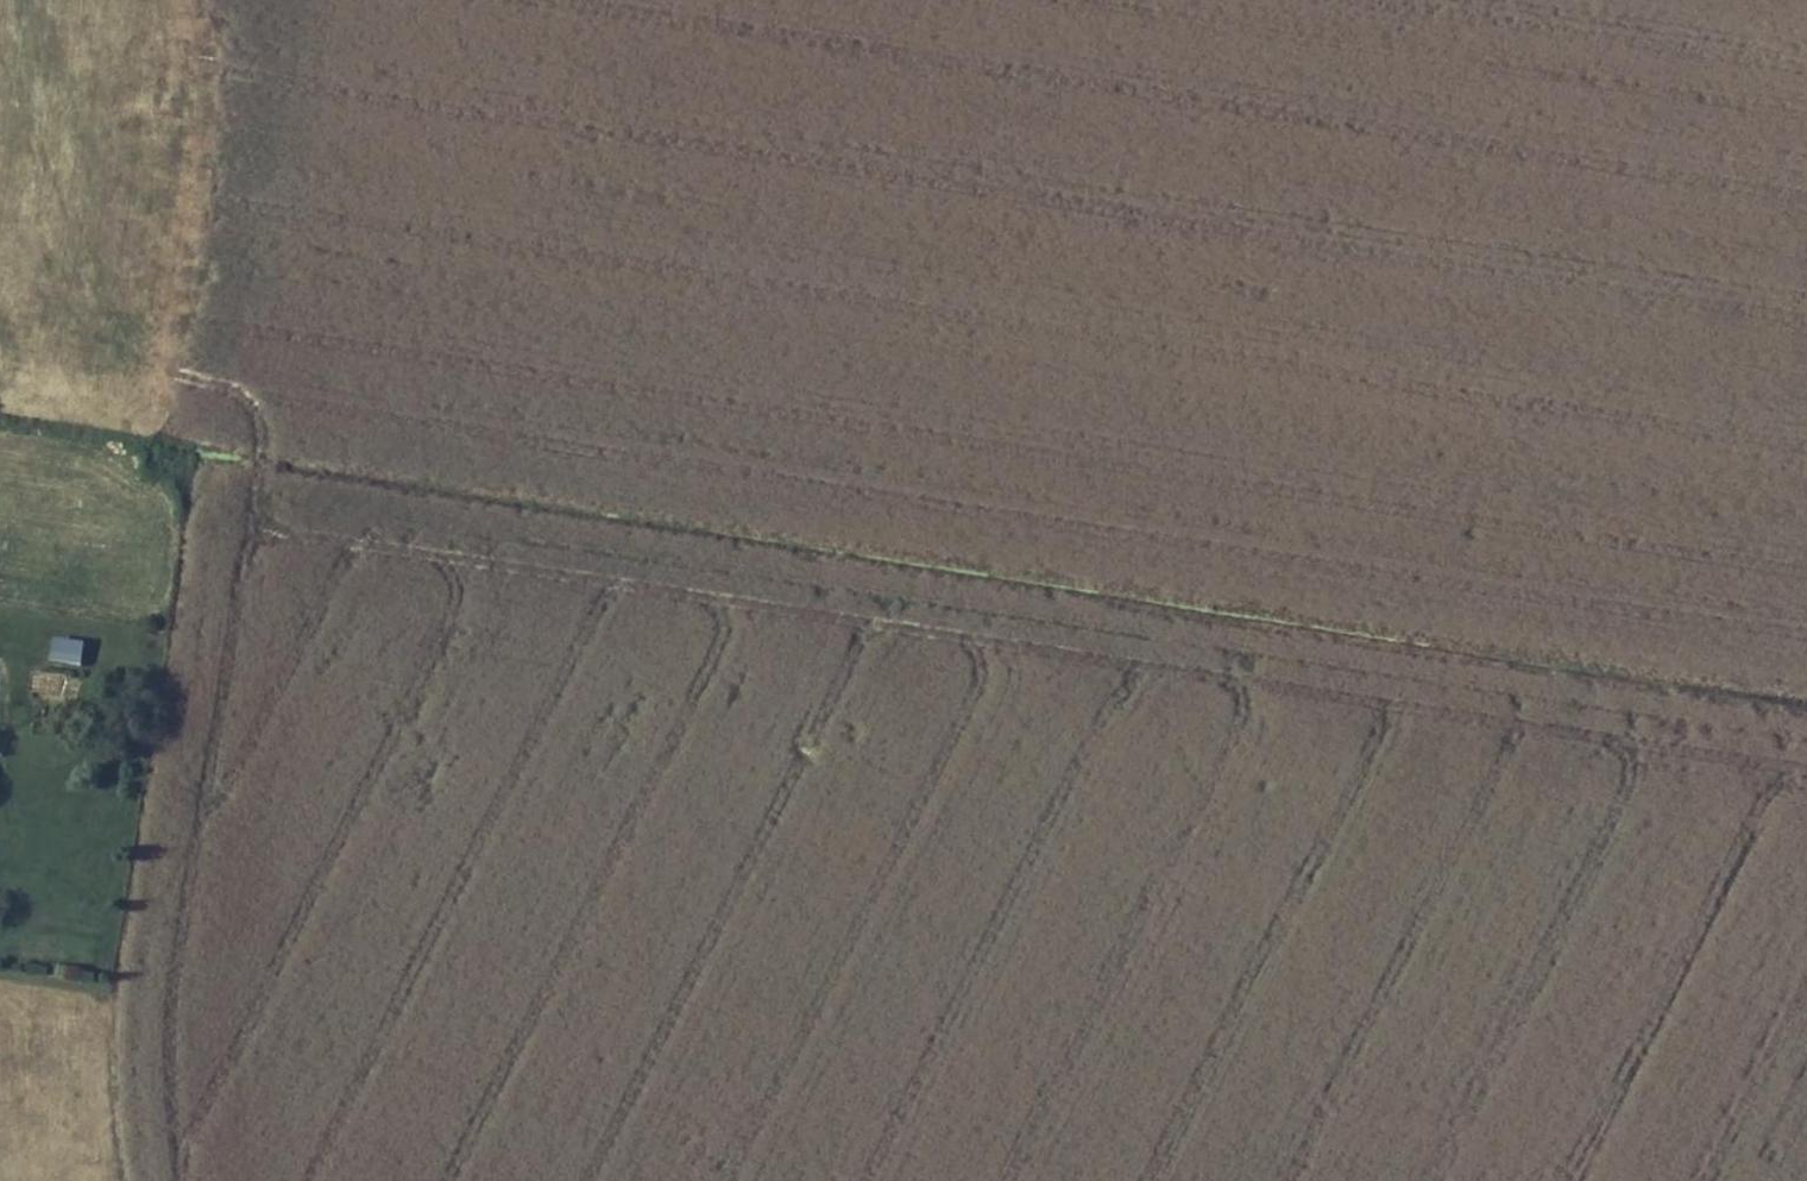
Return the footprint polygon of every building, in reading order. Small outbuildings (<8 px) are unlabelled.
[(50,638),(49,664),(81,666),(83,640),(50,638)]
